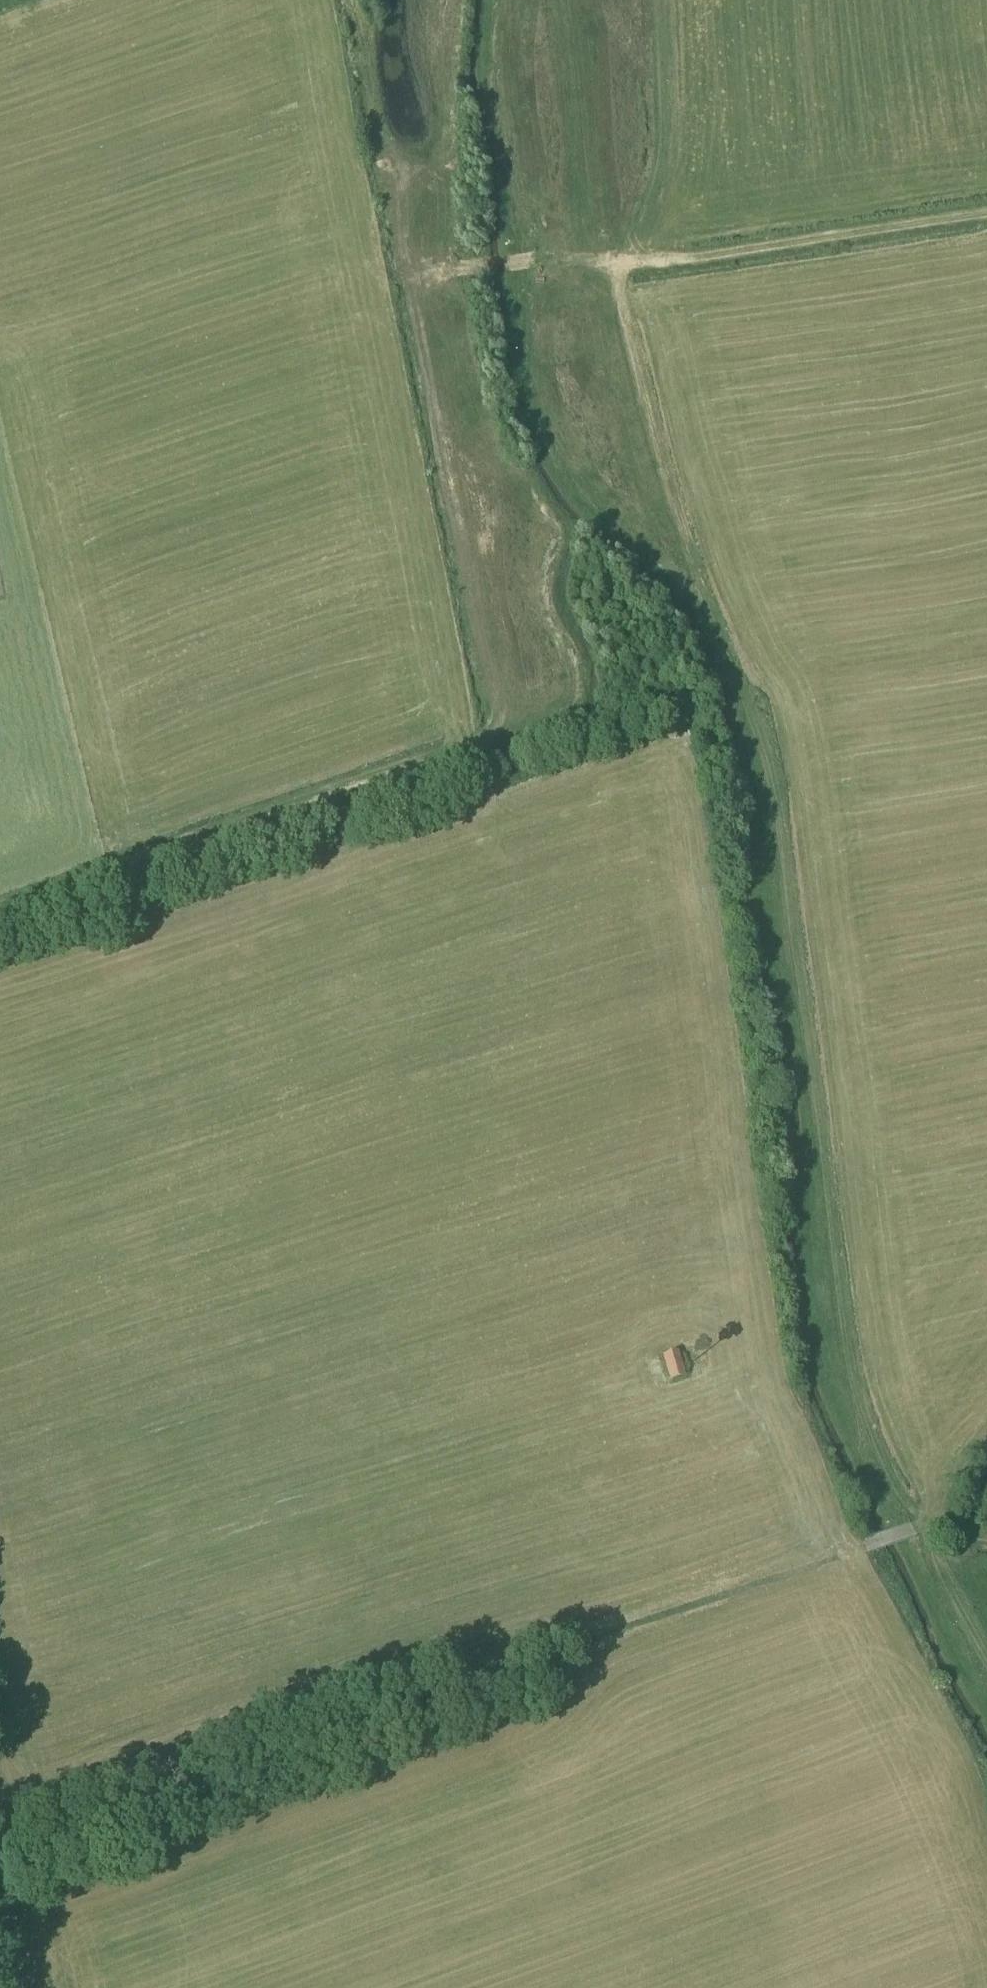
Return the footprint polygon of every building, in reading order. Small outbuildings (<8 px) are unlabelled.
[(670,1380),(684,1375),(678,1352),(662,1357),(670,1380)]
